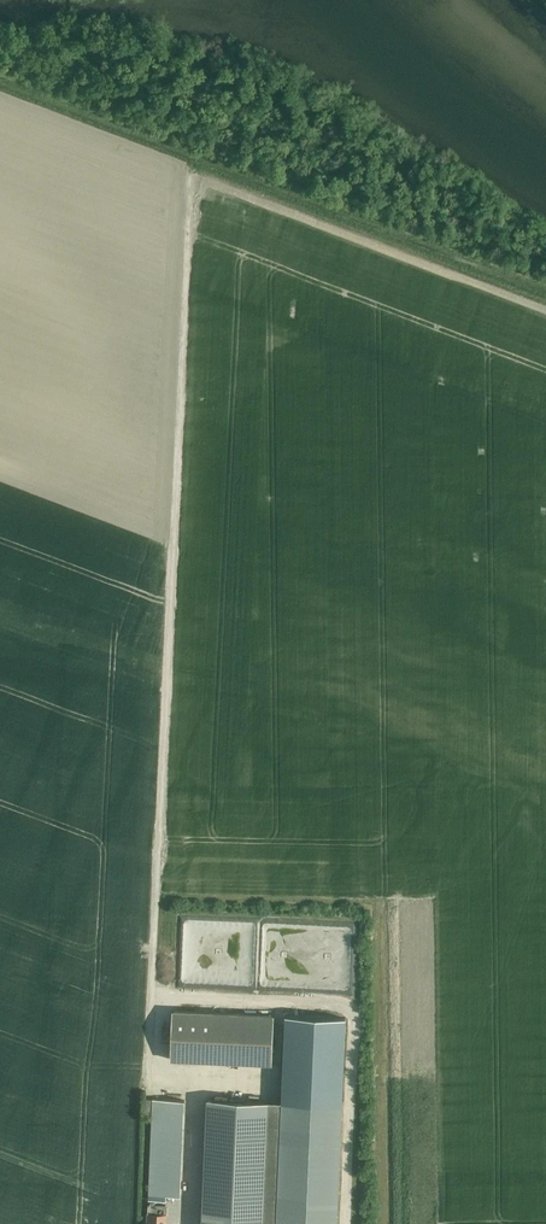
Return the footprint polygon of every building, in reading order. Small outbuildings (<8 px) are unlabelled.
[(182,919),(178,977),(249,982),(251,951),(236,950),(236,948),(219,947),(218,964),(217,964),(216,975),(200,974),(202,950),(203,950),(203,939),(195,938),(197,920),(182,919)] [(270,1064),(272,1015),(174,1010),(172,1060),(270,1064)] [(202,1223),(337,1223),(346,1017),(285,1014),(283,1066),(295,1067),(294,1104),(268,1103),(207,1101),(202,1223)] [(153,1098),(149,1194),(181,1195),(184,1100),(153,1098)] [(148,1223),(165,1223),(166,1205),(149,1204),(148,1223)]
